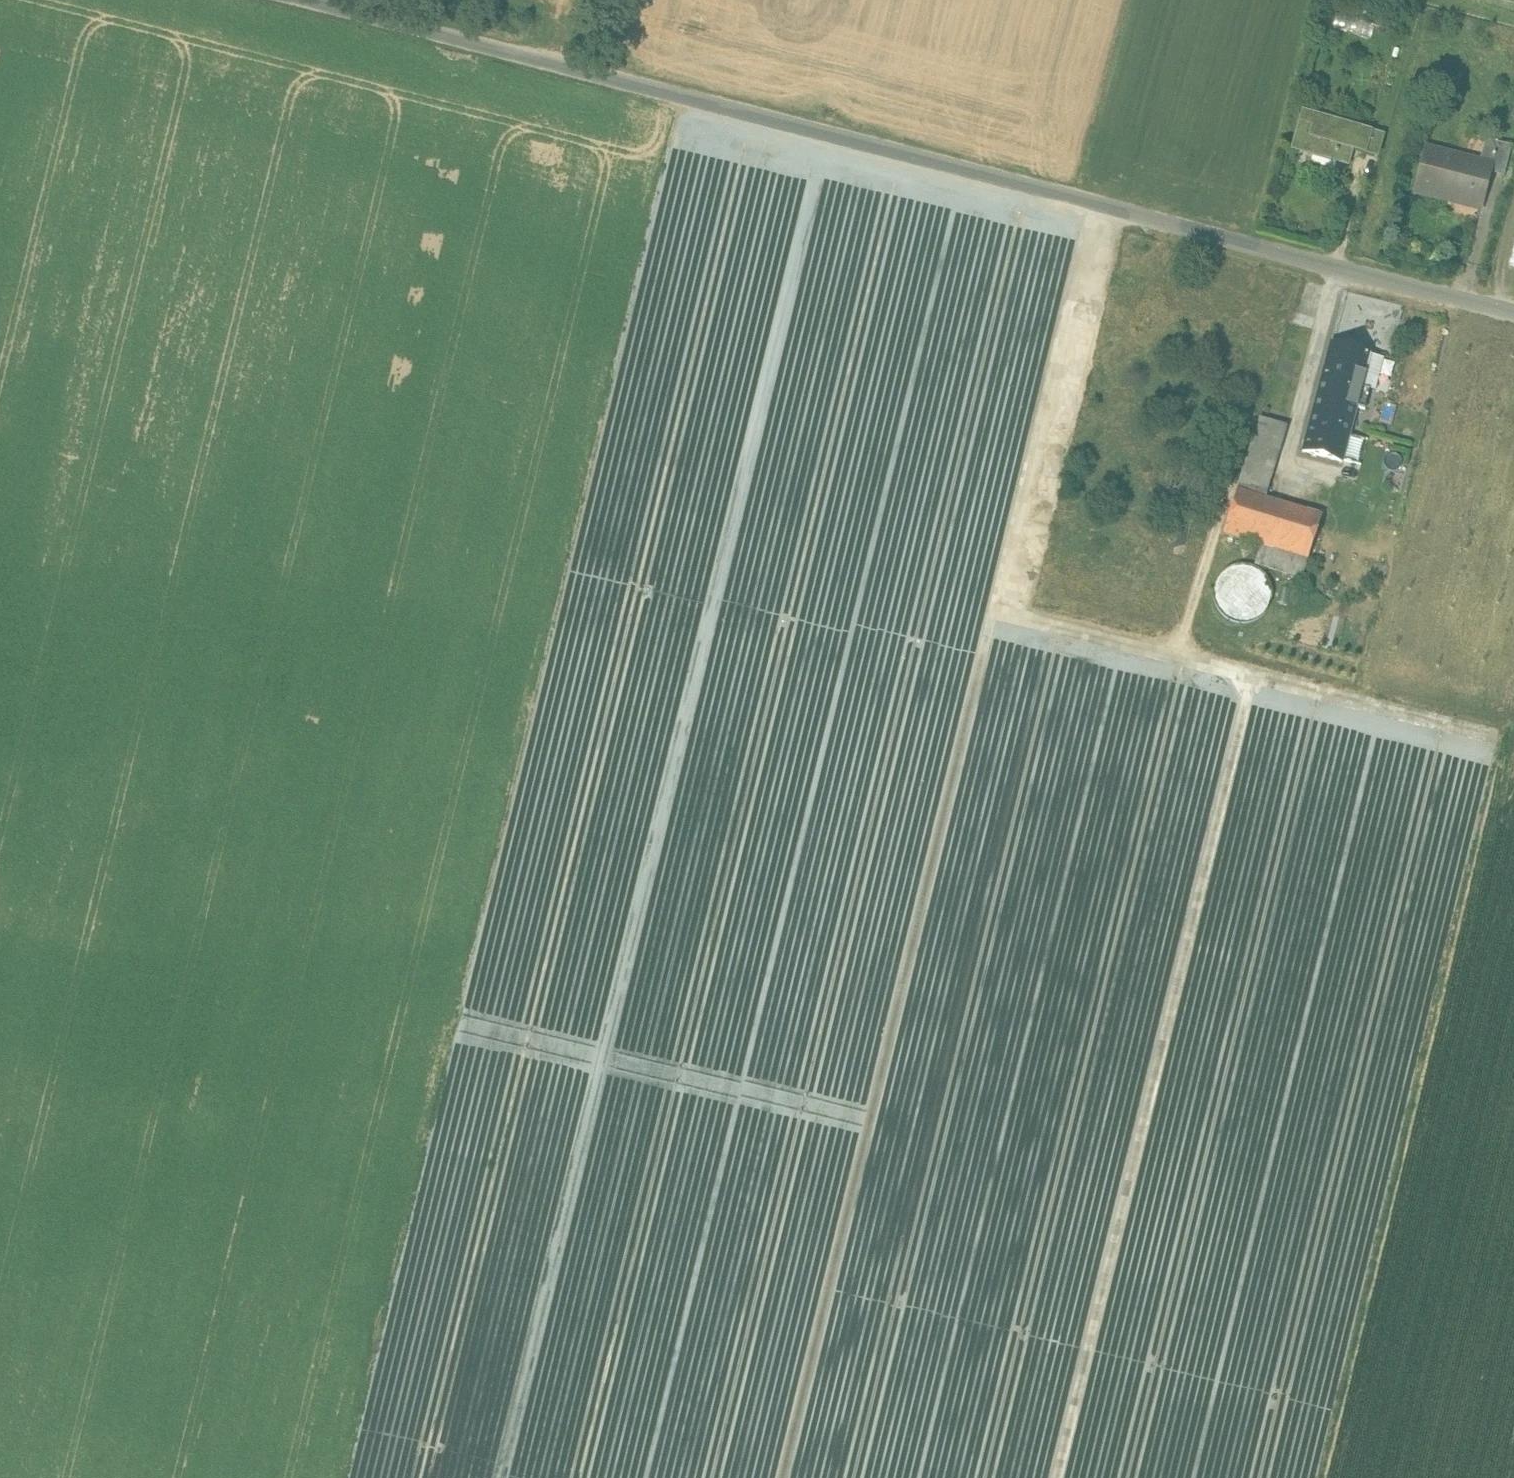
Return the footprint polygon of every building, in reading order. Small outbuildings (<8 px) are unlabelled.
[(1370,132),(1304,112),(1293,148),(1314,154),(1311,163),(1331,168),(1334,160),(1348,164),(1352,149),(1363,153),(1370,132)] [(1383,136),(1370,132),(1363,153),(1377,157),(1383,136)] [(1480,163),(1427,150),(1417,191),(1480,207),(1489,172),(1504,176),(1512,146),(1486,139),(1480,163)] [(1370,355),(1334,345),(1323,384),(1322,384),(1318,396),(1356,408),(1365,410),(1370,390),(1361,387),(1370,355)] [(1356,408),(1318,396),(1304,451),(1342,461),(1356,408)] [(1260,418),(1238,489),(1265,498),(1287,426),(1260,418)] [(1265,498),(1238,489),(1224,534),(1261,545),(1308,560),(1322,516),(1265,498)] [(1308,560),(1261,545),(1255,564),(1302,579),(1308,560)]
